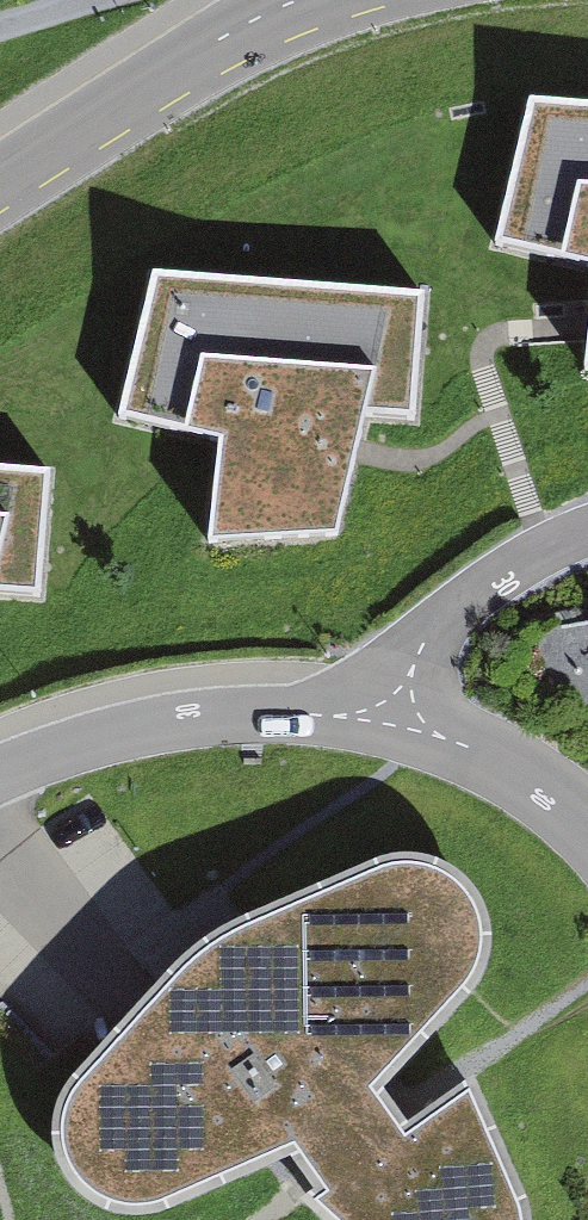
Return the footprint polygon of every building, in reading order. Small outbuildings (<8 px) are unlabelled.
[(526,97),(493,250),(587,261),(587,98),(526,97)] [(413,284),(140,279),(106,432),(204,444),(207,536),(336,529),(373,417),(405,416),(413,284)] [(0,443),(0,604),(9,577),(41,576),(49,444),(0,443)] [(60,1088),(52,1138),(74,1184),(117,1210),(168,1206),(280,1155),(303,1194),(330,1219),(530,1219),(529,1194),(473,1073),(407,1118),(385,1082),(466,999),(490,961),(486,902),(449,856),(383,849),(199,934),(60,1088)]
